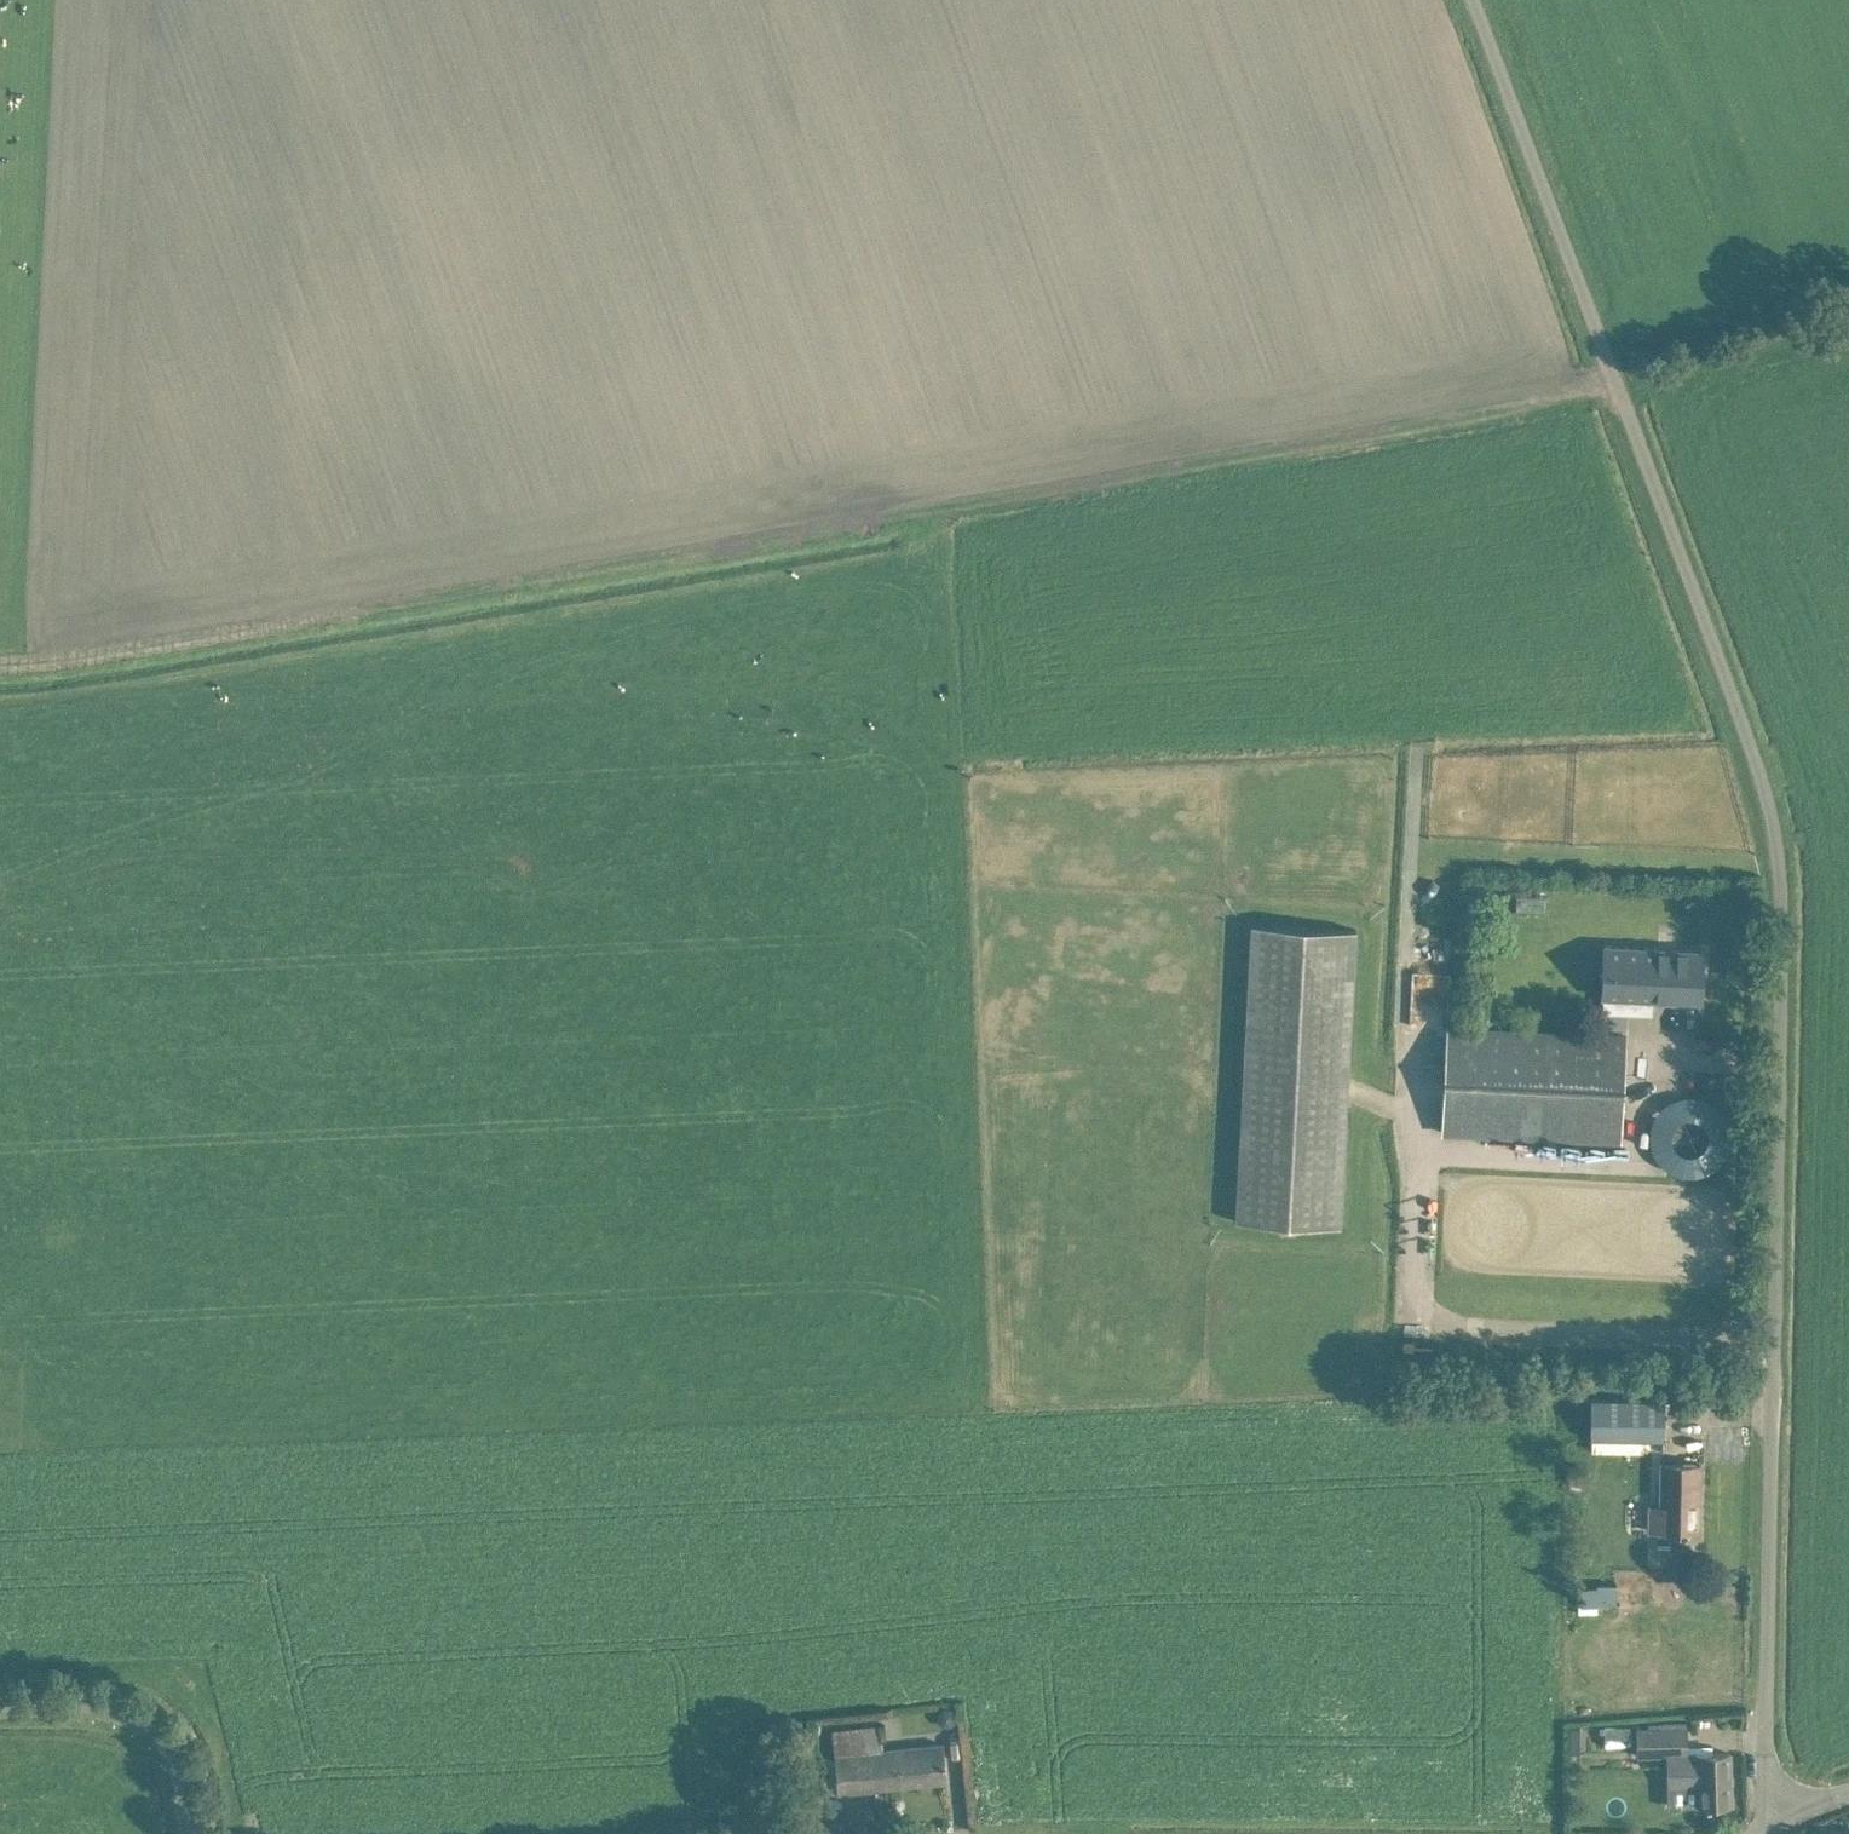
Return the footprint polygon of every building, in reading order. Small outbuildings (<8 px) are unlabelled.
[(1357,929),(1251,924),(1236,1220),(1342,1225),(1357,929)] [(1601,995),(1677,999),(1701,1000),(1703,951),(1603,947),(1601,995)] [(1442,1131),(1597,1139),(1621,1140),(1626,1035),(1448,1026),(1442,1131)] [(1690,1130),(1711,1145),(1726,1124),(1705,1109),(1690,1130)] [(1590,1399),(1590,1437),(1663,1438),(1664,1400),(1640,1399),(1590,1399)] [(1650,1532),(1687,1533),(1688,1531),(1699,1531),(1701,1463),(1662,1462),(1661,1506),(1651,1506),(1650,1532)] [(1597,1603),(1616,1603),(1617,1603),(1617,1584),(1598,1584),(1597,1603)] [(818,1755),(822,1792),(948,1780),(944,1743),(882,1750),(879,1726),(834,1731),(837,1753),(818,1755)] [(1707,1806),(1711,1806),(1711,1803),(1731,1803),(1729,1751),(1688,1753),(1687,1726),(1638,1728),(1639,1757),(1668,1756),(1669,1787),(1697,1786),(1698,1804),(1707,1804),(1707,1806)]
